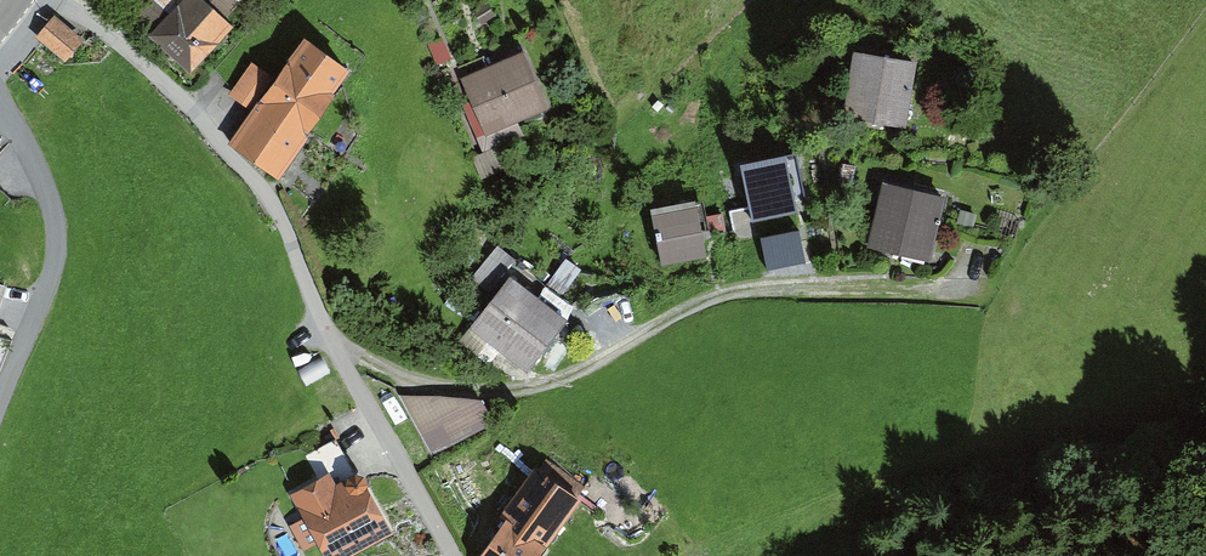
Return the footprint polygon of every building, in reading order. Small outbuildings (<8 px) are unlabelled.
[(132,17),(188,66),(245,0),(130,0),(132,17)] [(85,41),(57,19),(39,41),(67,64),(85,41)] [(360,82),(309,44),(242,134),(292,172),(360,82)] [(922,66),(860,54),(847,119),(910,131),(922,66)] [(549,112),(528,56),(475,77),(496,132),(549,112)] [(790,163),(748,172),(759,226),(801,217),(790,163)] [(951,196),(890,184),(877,249),(937,262),(951,196)] [(695,205),(652,215),(664,268),(707,258),(695,205)] [(772,257),(805,249),(801,230),(767,237),(772,257)] [(569,322),(514,281),(476,331),(530,372),(569,322)] [(539,465),(480,555),(542,555),(583,493),(539,465)] [(363,471),(300,507),(327,555),(343,555),(395,527),(363,471)]
